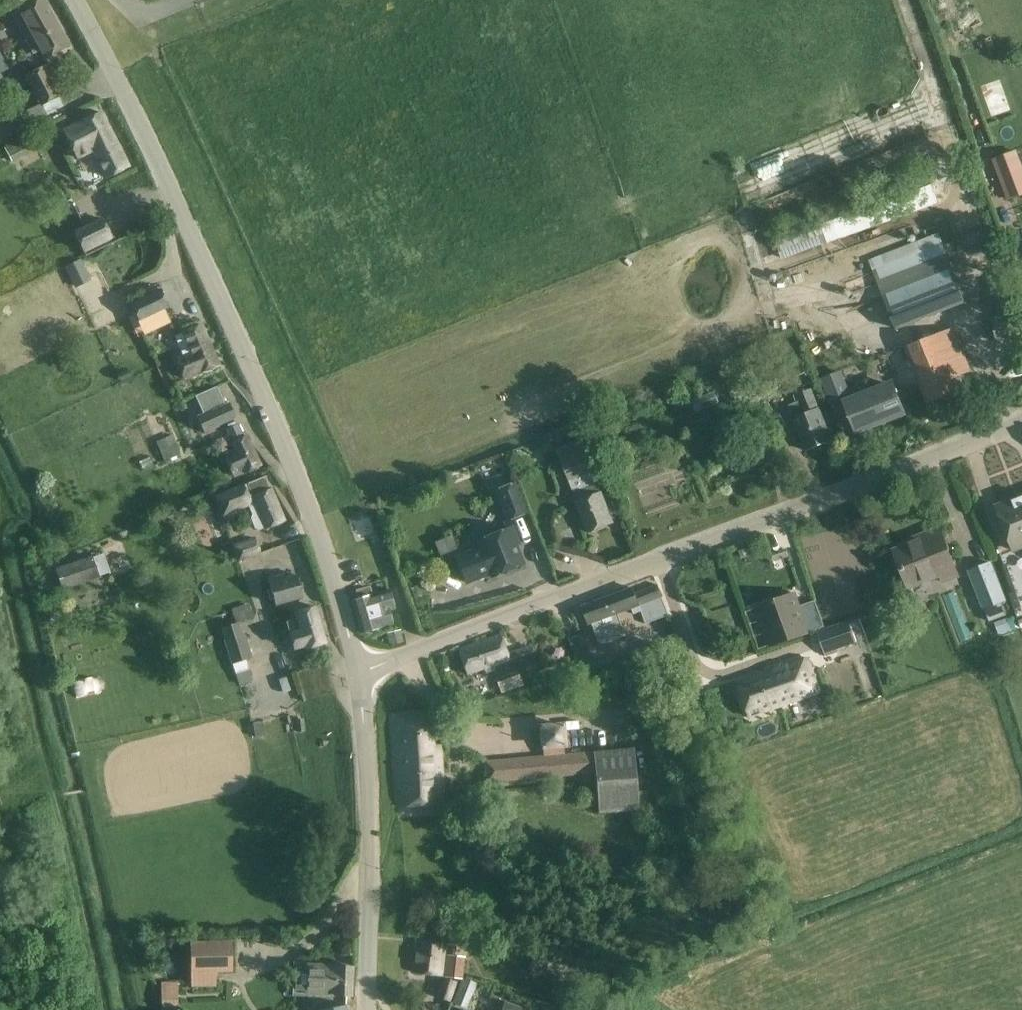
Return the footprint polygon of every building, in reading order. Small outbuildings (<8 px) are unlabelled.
[(45,56),(68,43),(44,0),(34,0),(19,8),(19,10),(11,14),(33,54),(41,49),(45,56)] [(26,75),(41,104),(60,94),(44,65),(26,75)] [(94,148),(108,176),(130,165),(101,110),(64,129),(78,156),(94,148)] [(11,162),(36,149),(29,135),(4,148),(11,162)] [(1017,150),(992,159),(1007,200),(1021,195),(1021,164),(1017,150)] [(112,239),(101,217),(72,232),(83,253),(112,239)] [(825,222),(780,238),(787,256),(831,240),(825,222)] [(938,233),(868,259),(895,329),(966,303),(938,233)] [(68,264),(76,286),(88,281),(79,260),(68,264)] [(1002,312),(995,315),(999,327),(1021,320),(1021,313),(1010,273),(992,279),(1002,312)] [(131,302),(145,335),(170,325),(163,309),(169,307),(161,289),(131,302)] [(176,358),(184,377),(218,363),(202,323),(175,335),(184,355),(176,358)] [(904,346),(927,403),(960,390),(955,377),(970,371),(953,327),(904,346)] [(830,400),(848,393),(840,372),(822,380),(830,400)] [(223,454),(233,476),(244,472),(260,465),(246,435),(242,437),(236,423),(235,424),(232,418),(235,416),(229,402),(224,404),(216,385),(195,395),(203,413),(197,416),(204,432),(219,425),(218,424),(226,421),(228,427),(227,428),(233,441),(231,442),(234,449),(223,454)] [(904,411),(894,386),(845,405),(855,430),(904,411)] [(793,418),(805,450),(832,440),(820,407),(819,408),(811,388),(793,395),(796,402),(788,405),(793,417),(793,418)] [(572,489),(596,479),(603,476),(586,434),(555,446),(572,489)] [(180,454),(172,435),(156,441),(164,461),(180,454)] [(243,484),(214,496),(223,517),(248,507),(250,514),(249,518),(253,528),(257,530),(264,527),(284,519),(272,489),(267,476),(248,484),(244,485),(243,484)] [(572,489),(588,531),(613,521),(601,492),(596,479),(572,489)] [(498,491),(509,521),(528,514),(516,484),(498,491)] [(997,506),(1015,551),(1021,548),(1021,496),(997,506)] [(481,548),(456,558),(466,581),(467,585),(492,575),(493,579),(524,566),(520,558),(517,551),(520,549),(511,527),(478,541),(481,548)] [(893,549),(908,588),(938,576),(941,583),(958,576),(940,530),(934,532),(934,533),(893,549)] [(457,534),(437,541),(442,554),(461,548),(457,534)] [(237,563),(261,554),(255,537),(230,546),(237,563)] [(52,580),(56,591),(62,589),(62,590),(99,577),(99,576),(110,572),(103,554),(93,557),(92,556),(55,568),(58,578),(52,580)] [(1006,599),(991,561),(968,570),(983,608),(1006,599)] [(268,578),(275,606),(303,598),(296,573),(285,576),(284,574),(268,578)] [(632,588),(583,606),(589,622),(591,622),(598,642),(603,644),(626,635),(617,612),(630,607),(634,615),(640,612),(646,624),(668,615),(661,597),(662,596),(658,584),(634,593),(632,588)] [(352,601),(361,632),(390,624),(387,612),(394,610),(389,590),(372,595),(370,586),(355,590),(357,600),(352,601)] [(795,590),(754,605),(769,647),(811,633),(810,631),(824,626),(815,600),(801,605),(795,590)] [(295,612),(306,648),(326,642),(316,606),(295,612)] [(816,630),(825,657),(838,653),(836,648),(857,642),(849,619),(816,630)] [(231,664),(251,658),(244,633),(242,634),(239,624),(221,629),(231,664)] [(494,671),(497,679),(537,666),(530,645),(505,653),(499,635),(458,648),(466,673),(483,668),(485,674),(494,671)] [(749,716),(821,691),(808,656),(737,682),(749,716)] [(535,679),(521,684),(523,689),(537,684),(535,679)] [(392,715),(398,804),(442,801),(439,750),(433,751),(431,713),(392,715)] [(483,759),(485,783),(592,774),(590,750),(563,752),(563,749),(566,748),(564,722),(537,724),(540,749),(542,749),(543,754),(483,759)] [(633,747),(592,751),(597,812),(638,809),(633,747)] [(414,971),(440,974),(443,943),(417,940),(414,971)] [(191,944),(192,983),(213,983),(213,971),(230,971),(230,943),(191,944)] [(435,997),(450,1002),(458,982),(450,979),(451,975),(461,979),(463,978),(464,957),(455,955),(456,945),(446,944),(443,977),(442,977),(435,997)] [(306,994),(333,995),(333,994),(352,995),(353,966),(334,965),(308,963),(308,968),(296,967),(295,988),(307,989),(306,994)] [(452,1003),(467,1009),(476,983),(463,978),(461,979),(452,1003)] [(504,1000),(501,1009),(531,1009),(504,1000)]
